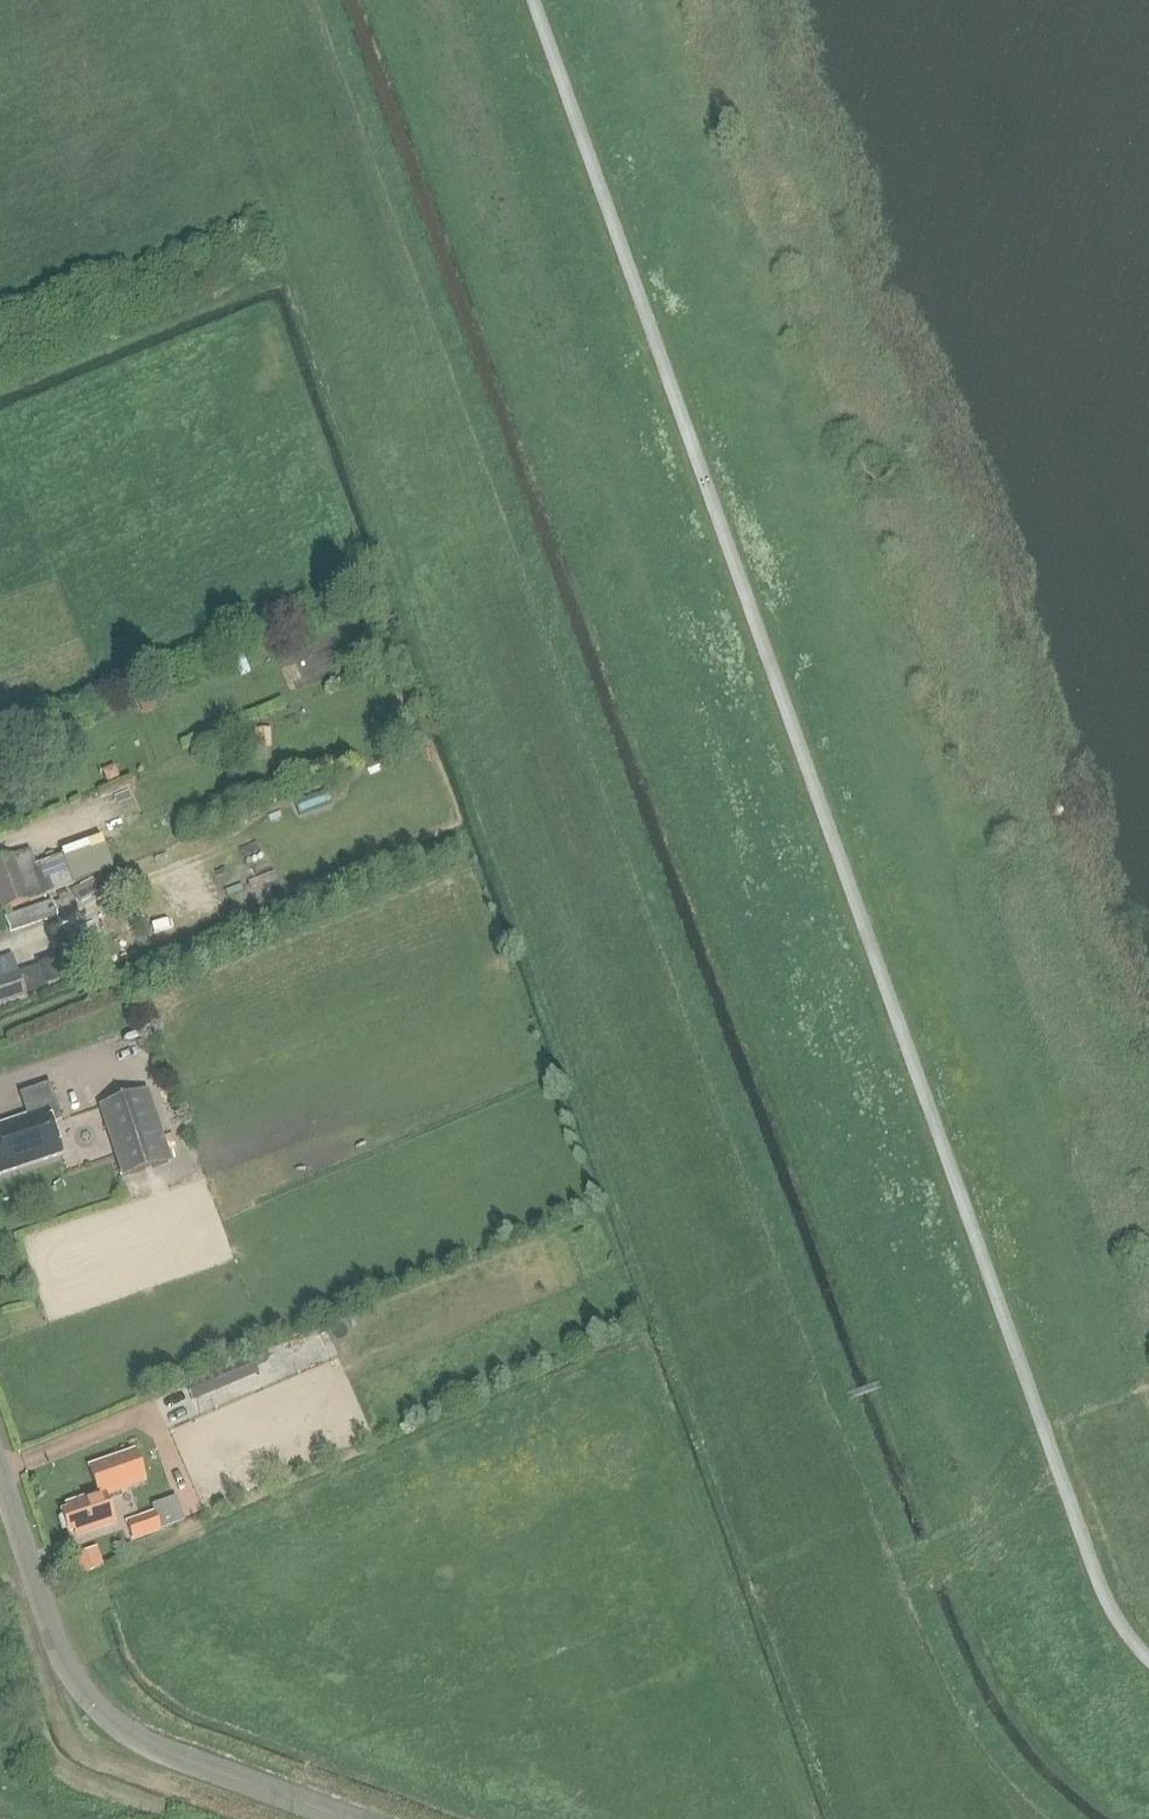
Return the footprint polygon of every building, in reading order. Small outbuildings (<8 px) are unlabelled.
[(261,726),(261,745),(276,745),(277,727),(261,726)] [(67,852),(78,881),(119,866),(108,836),(67,852)] [(0,860),(0,905),(3,913),(72,886),(60,856),(36,866),(29,849),(0,860)] [(26,997),(18,975),(12,977),(0,981),(0,1007),(26,997)] [(20,1094),(28,1116),(0,1126),(0,1175),(62,1154),(52,1124),(63,1120),(50,1084),(20,1094)] [(145,1094),(107,1107),(130,1178),(169,1165),(145,1094)] [(192,1404),(260,1375),(252,1357),(185,1385),(192,1404)] [(68,1510),(61,1513),(68,1533),(74,1531),(76,1537),(115,1523),(106,1497),(131,1488),(120,1457),(88,1467),(97,1494),(66,1505),(68,1510)] [(133,1540),(160,1531),(154,1513),(127,1522),(133,1540)] [(98,1552),(76,1560),(82,1576),(103,1568),(98,1552)]
